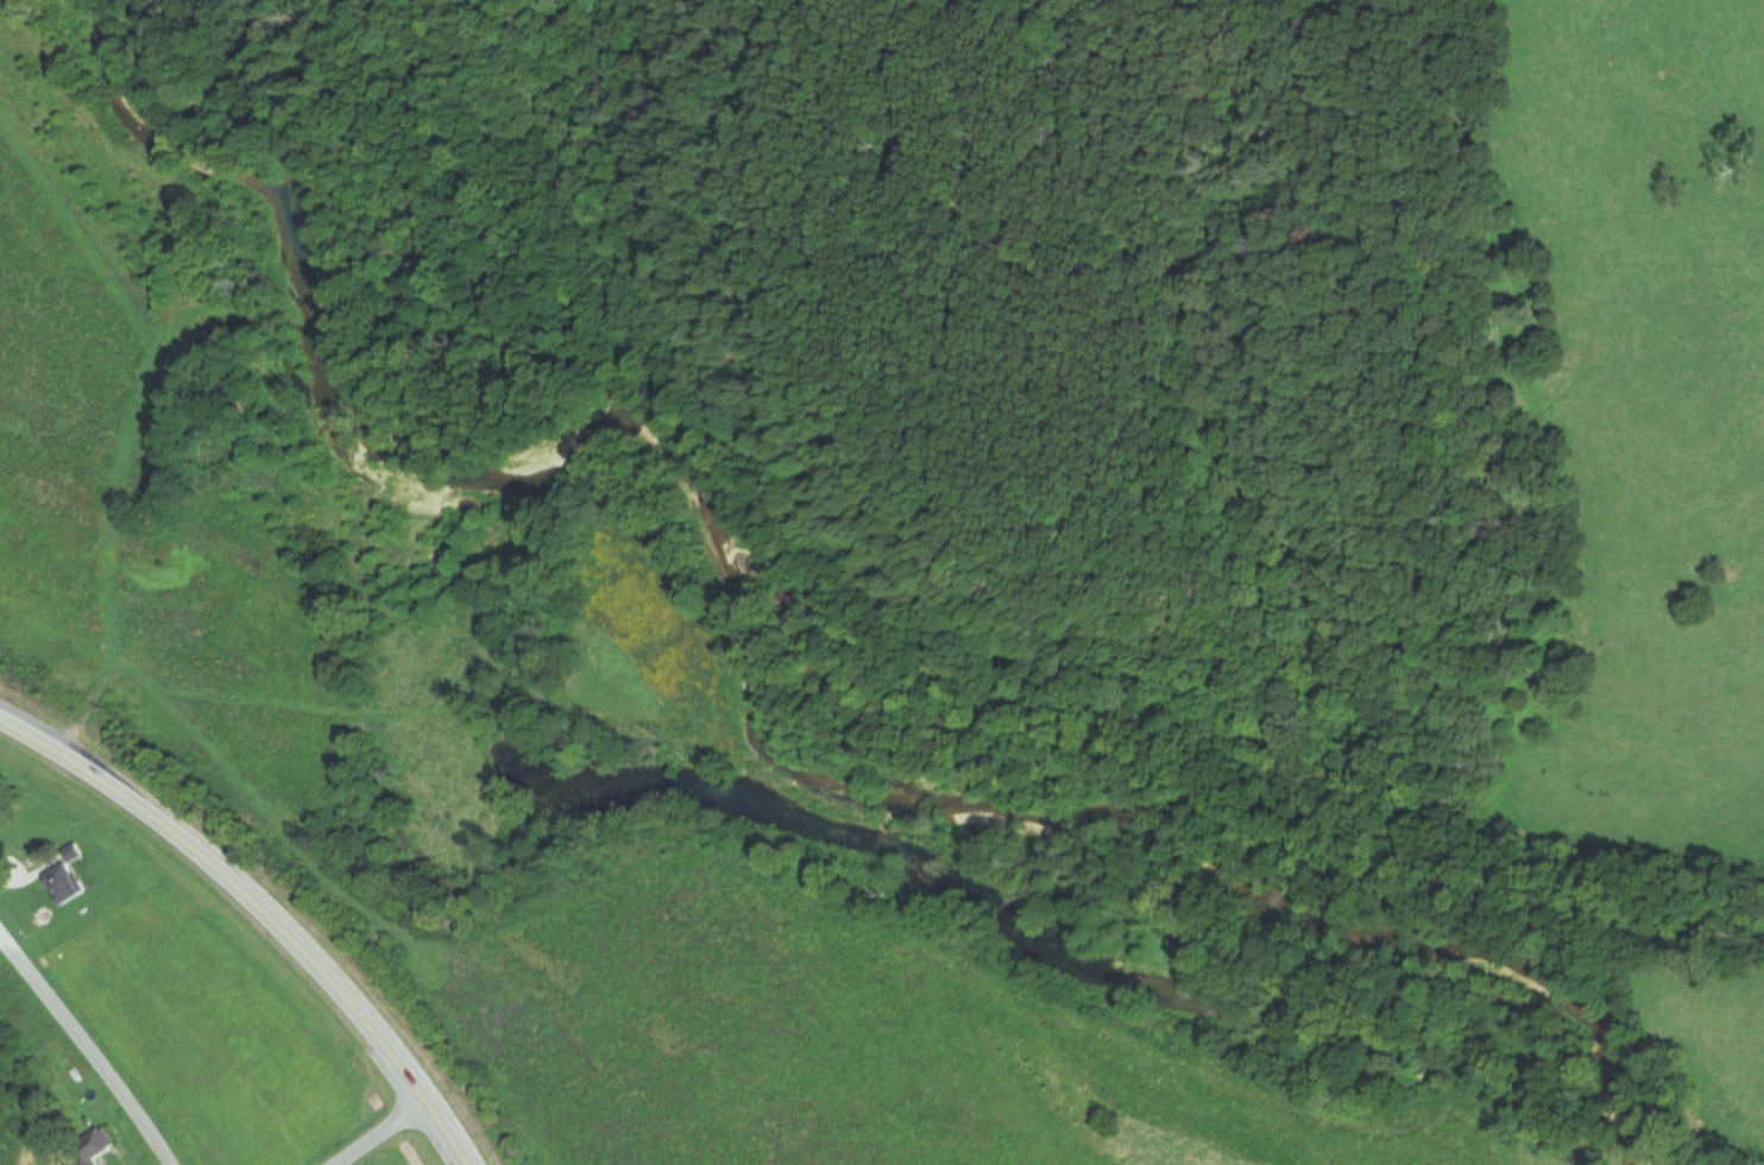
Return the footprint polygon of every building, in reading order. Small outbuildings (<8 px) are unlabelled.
[(86,894),(73,861),(47,871),(60,904),(86,894)] [(95,1157),(116,1145),(104,1126),(71,1145),(82,1164),(99,1164),(95,1157)]
